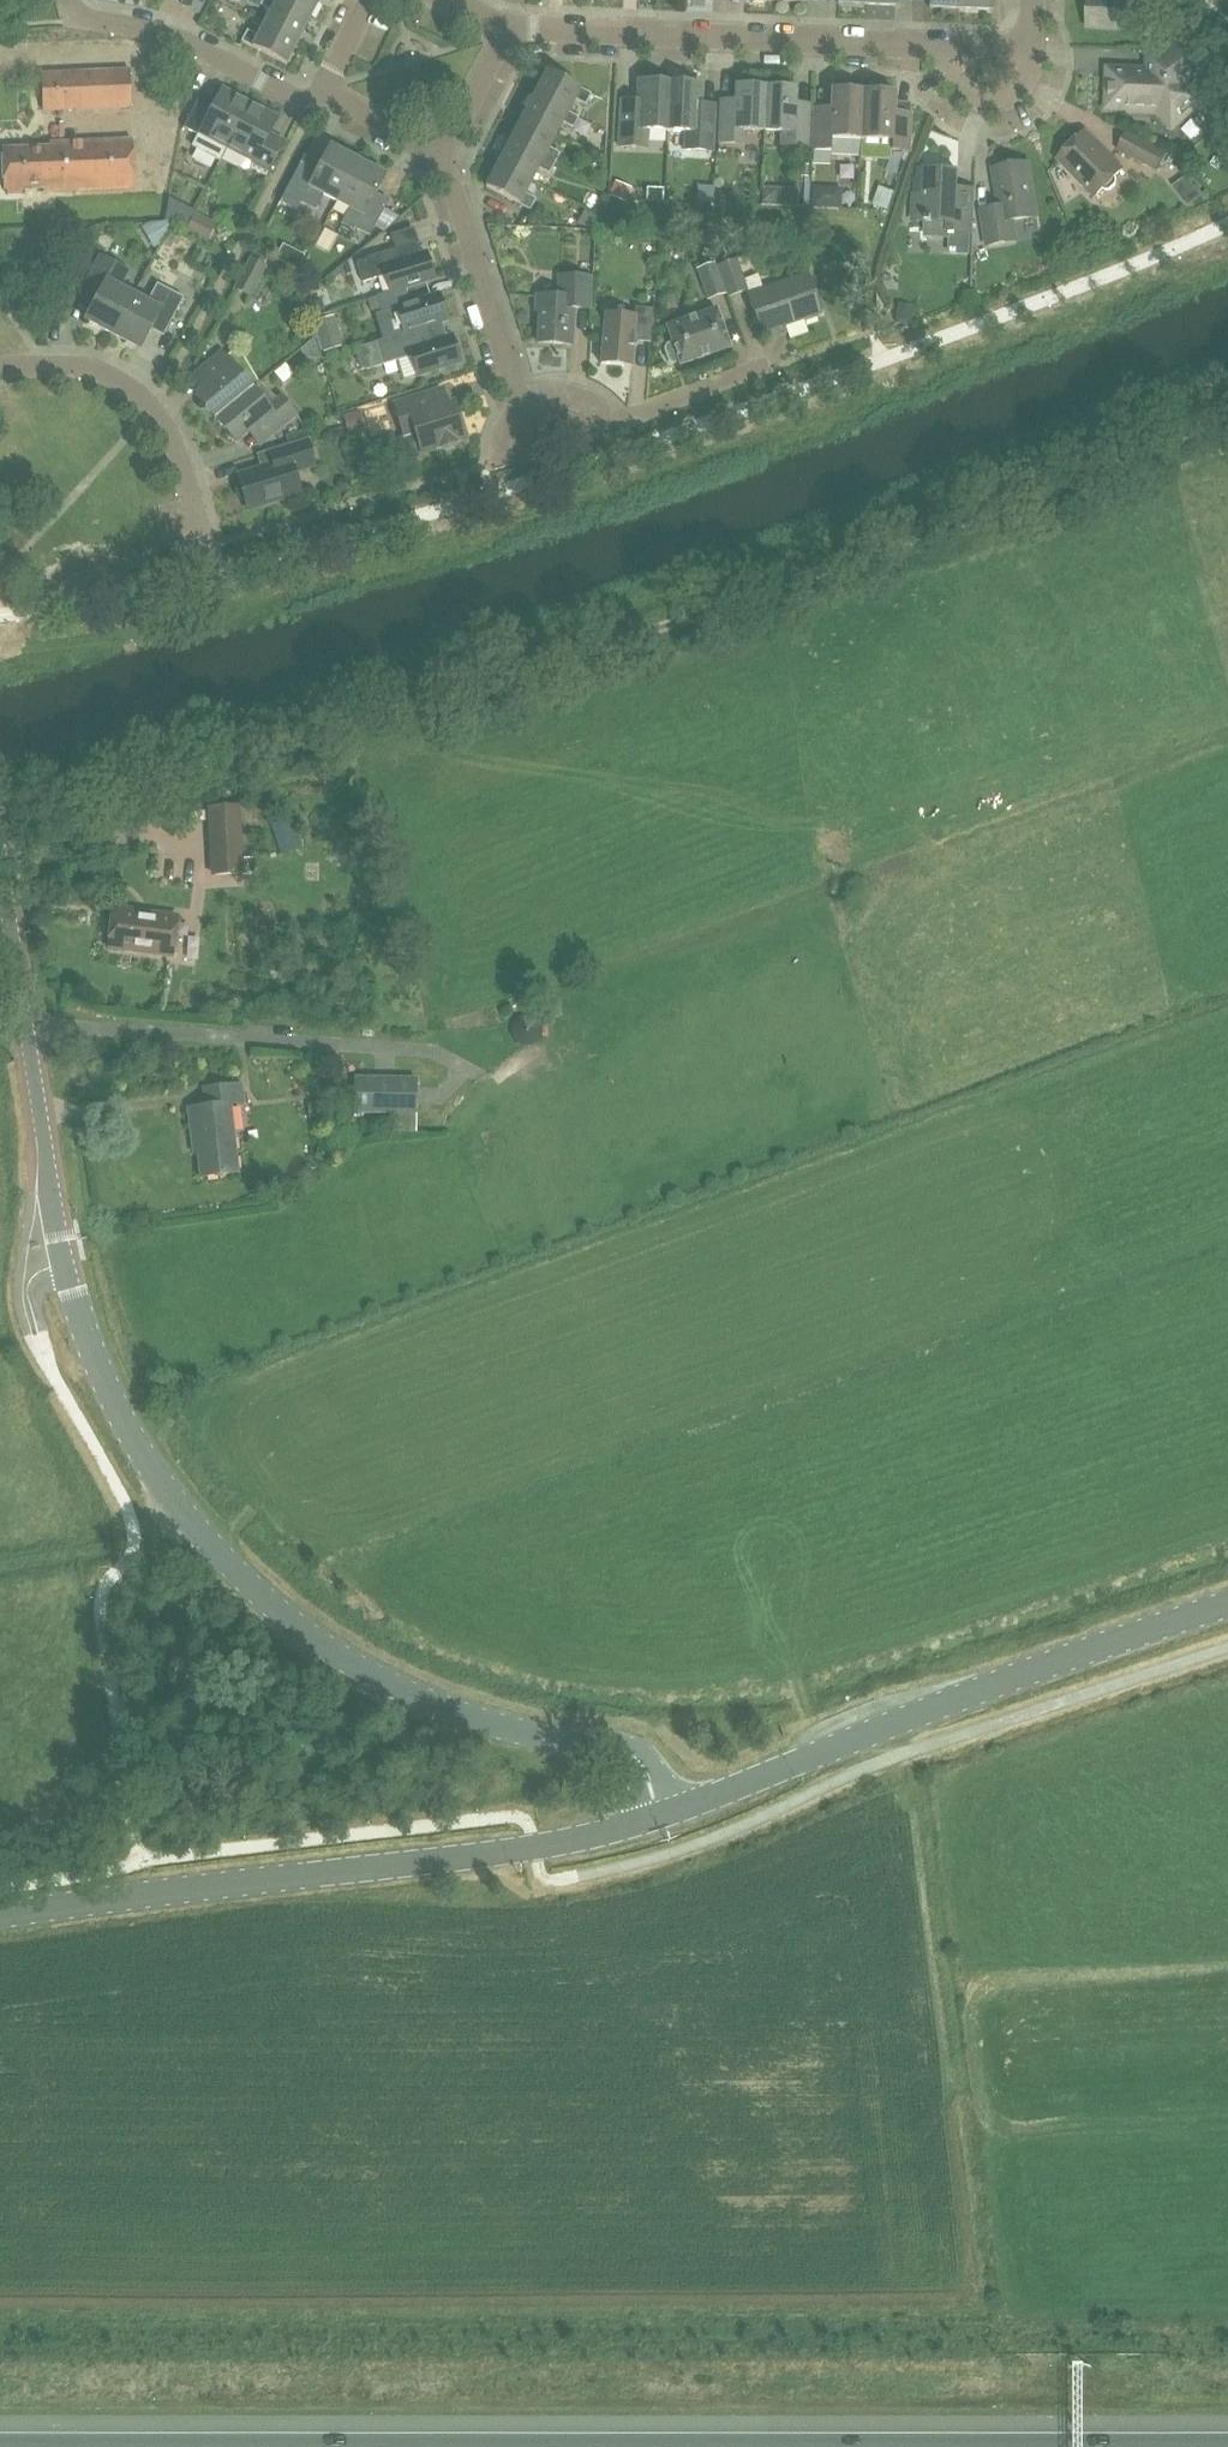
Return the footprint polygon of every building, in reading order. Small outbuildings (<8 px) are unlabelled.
[(183,4),(200,12),(206,0),(185,0),(183,4)] [(266,22),(300,40),(311,17),(279,0),(264,0),(261,4),(272,10),(266,22)] [(311,17),(320,0),(279,0),(311,17)] [(652,20),(651,0),(636,0),(637,20),(652,20)] [(962,7),(993,9),(993,0),(962,0),(962,7)] [(1088,26),(1138,28),(1138,34),(1150,35),(1151,13),(1140,13),(1141,0),(1090,0),(1088,26)] [(287,64),(300,40),(266,22),(259,35),(249,29),(243,40),(287,64)] [(1112,70),(1111,105),(1131,106),(1130,110),(1153,111),(1153,106),(1163,107),(1179,123),(1207,97),(1192,82),(1193,53),(1153,52),(1152,72),(1112,70)] [(43,74),(44,110),(133,106),(132,70),(43,74)] [(548,70),(535,94),(580,117),(580,116),(569,111),(576,99),(586,104),(592,93),(548,70)] [(648,148),(649,128),(669,129),(671,81),(640,80),(639,110),(622,109),(620,145),(637,146),(637,147),(648,148)] [(684,149),(699,149),(714,150),(715,114),(701,113),(702,83),(671,81),(669,129),(685,130),(684,149)] [(743,144),(744,128),(765,129),(767,86),(737,84),(735,126),(721,125),(720,141),(735,142),(735,144),(743,144)] [(797,87),(767,86),(765,129),(782,130),(782,144),(809,145),(810,117),(796,116),(797,87)] [(229,146),(251,103),(223,89),(215,105),(211,108),(198,101),(196,105),(185,126),(198,133),(191,146),(220,161),(229,146)] [(832,137),(863,138),(864,90),(833,89),(832,110),(829,113),(815,112),(814,148),(832,149),(832,137)] [(899,105),(895,102),(896,91),(864,90),(863,138),(893,139),(893,149),(910,150),(910,140),(912,106),(899,105)] [(535,94),(523,116),(557,134),(564,121),(574,127),(580,117),(535,94)] [(279,118),(251,103),(229,146),(256,160),(252,167),(268,175),(283,145),(270,139),(270,134),(279,118)] [(523,116),(511,139),(556,162),(561,152),(550,147),(557,134),(523,116)] [(1097,195),(1124,168),(1087,131),(1060,158),(1097,195)] [(511,139),(499,162),(533,180),(539,167),(550,173),(556,162),(511,139)] [(136,187),(134,140),(51,143),(51,146),(4,148),(6,188),(45,186),(45,191),(136,187)] [(325,194),(337,201),(358,160),(331,146),(317,172),(301,163),(280,201),(297,210),(302,202),(316,209),(325,194)] [(1154,146),(1145,163),(1157,169),(1165,152),(1154,146)] [(386,175),(358,160),(337,201),(350,207),(342,223),(357,230),(358,228),(371,235),(375,227),(385,208),(385,207),(372,201),(386,175)] [(526,192),(533,180),(499,162),(487,186),(531,209),(537,198),(526,192)] [(1039,215),(1030,162),(995,168),(1002,207),(984,209),(989,244),(1018,239),(1015,219),(1039,215)] [(914,219),(925,219),(924,236),(951,237),(952,230),(974,231),(975,195),(959,194),(960,170),(926,168),(925,193),(915,192),(914,219)] [(1172,185),(1188,206),(1202,195),(1188,174),(1172,185)] [(609,195),(626,202),(633,186),(616,179),(609,195)] [(889,210),(896,191),(879,185),(872,204),(889,210)] [(813,207),(841,207),(841,187),(814,187),(813,207)] [(777,204),(778,189),(762,188),(762,203),(777,204)] [(728,192),(715,191),(714,202),(727,204),(728,192)] [(385,208),(375,227),(383,231),(401,217),(385,208)] [(584,210),(577,223),(592,231),(599,219),(584,210)] [(185,231),(206,242),(216,223),(194,212),(185,231)] [(174,245),(174,221),(155,221),(155,245),(174,245)] [(387,274),(392,291),(406,287),(435,279),(427,251),(420,253),(417,242),(367,257),(367,259),(358,262),(364,281),(387,274)] [(297,270),(305,255),(296,250),(288,265),(297,270)] [(87,318),(114,332),(135,294),(122,287),(131,270),(102,255),(86,284),(101,292),(87,318)] [(267,265),(252,257),(237,287),(251,294),(267,265)] [(737,258),(717,265),(727,293),(728,296),(748,289),(737,258)] [(717,265),(715,261),(697,268),(708,300),(727,293),(717,265)] [(822,311),(808,273),(749,293),(763,332),(822,311)] [(591,308),(593,276),(559,274),(558,295),(538,294),(537,311),(541,311),(539,342),(573,344),(574,307),(591,308)] [(149,301),(135,294),(114,332),(142,347),(163,308),(175,315),(186,296),(159,282),(149,301)] [(448,320),(439,292),(411,301),(406,287),(392,291),(367,298),(372,315),(374,314),(382,339),(405,332),(405,333),(443,321),(448,320)] [(307,301),(313,317),(326,312),(320,297),(307,301)] [(910,322),(913,306),(898,304),(895,320),(910,322)] [(655,308),(654,308),(636,306),(636,314),(606,312),(602,363),(632,366),(635,342),(639,337),(652,338),(655,308)] [(681,364),(731,346),(718,307),(668,325),(673,341),(668,343),(665,348),(670,360),(675,363),(680,361),(681,364)] [(343,345),(334,315),(314,321),(324,351),(343,345)] [(443,321),(405,333),(405,332),(382,339),(376,341),(366,344),(373,367),(412,355),(418,375),(461,362),(453,334),(447,336),(443,321)] [(197,393),(217,417),(254,387),(261,381),(261,380),(259,382),(253,371),(247,369),(242,373),(223,350),(205,366),(202,368),(212,381),(197,393)] [(262,382),(261,381),(254,387),(217,417),(237,441),(262,421),(273,434),(298,413),(284,395),(270,407),(266,401),(270,398),(270,392),(260,383),(262,382)] [(466,439),(455,402),(441,407),(436,391),(395,403),(405,436),(416,432),(423,453),(466,439)] [(348,431),(366,425),(362,411),(344,416),(348,431)] [(327,434),(332,447),(345,443),(341,430),(327,434)] [(317,464),(308,437),(271,449),(275,463),(239,474),(250,508),(303,491),(296,470),(317,464)] [(243,873),(240,806),(211,808),(214,875),(243,873)] [(172,955),(178,917),(114,908),(108,946),(172,955)] [(525,1045),(531,1044),(536,1041),(537,1040),(538,1039),(539,1038),(539,1037),(540,1037),(540,1036),(540,1035),(540,1034),(540,1033),(540,1032),(540,1031),(540,1030),(540,1028),(540,1027),(540,1026),(540,1025),(540,1024),(539,1023),(539,1022),(538,1021),(536,1020),(536,1019),(535,1019),(534,1019),(532,1018),(530,1018),(530,1017),(529,1017),(528,1017),(527,1017),(525,1017),(523,1016),(522,1016),(521,1016),(520,1016),(518,1017),(517,1017),(516,1018),(516,1019),(515,1020),(515,1021),(515,1022),(515,1023),(514,1024),(513,1025),(513,1026),(513,1027),(512,1028),(512,1030),(511,1033),(511,1035),(511,1036),(512,1036),(512,1037),(512,1038),(513,1038),(513,1039),(514,1039),(514,1040),(515,1040),(516,1042),(517,1042),(518,1043),(519,1043),(521,1044),(522,1044),(522,1045),(523,1045),(525,1045)] [(352,1113),(352,1114),(415,1114),(416,1076),(353,1076),(352,1113)] [(244,1103),(242,1084),(204,1088),(206,1106),(189,1108),(193,1144),(198,1144),(202,1177),(237,1173),(230,1104),(244,1103)] [(301,1174),(310,1189),(326,1180),(317,1165),(301,1174)]
